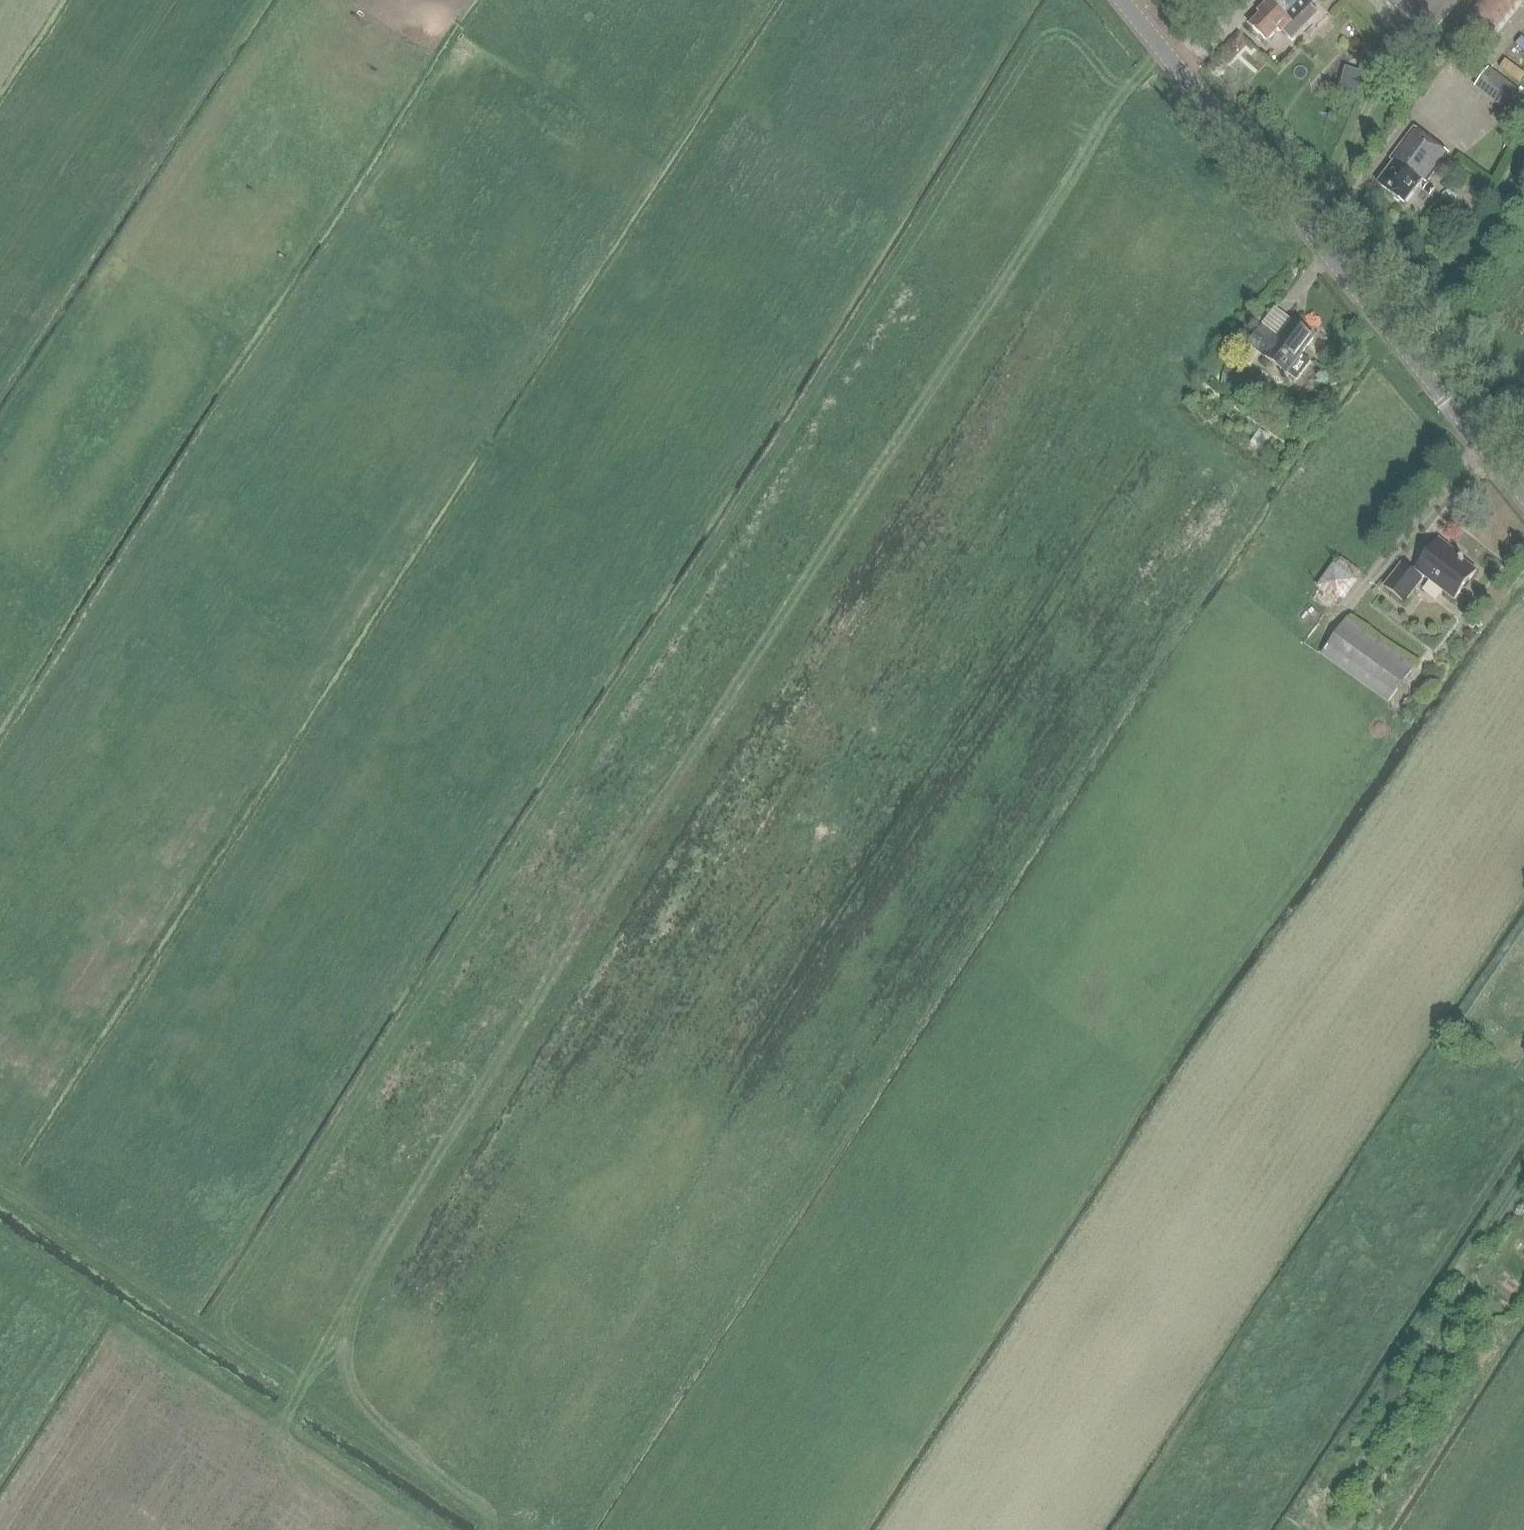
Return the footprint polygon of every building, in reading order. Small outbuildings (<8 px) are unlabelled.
[(1308,8),(1311,6),(1316,0),(1269,0),(1257,14),(1259,16),(1248,28),(1266,45),(1277,33),(1280,36),(1283,32),(1293,21),(1303,31),(1317,16),(1308,8)] [(1427,39),(1465,0),(1387,0),(1427,39)] [(1523,2),(1523,0),(1479,0),(1462,21),(1492,44),(1523,2)] [(1357,93),(1363,71),(1346,66),(1339,88),(1357,93)] [(1489,69),(1474,88),(1506,112),(1521,93),(1489,69)] [(1451,156),(1418,131),(1393,163),(1396,165),(1380,186),(1393,196),(1407,207),(1425,184),(1428,186),(1429,185),(1451,156)] [(1435,190),(1429,185),(1428,186),(1424,192),(1430,197),(1435,190)] [(1263,328),(1248,347),(1264,359),(1264,360),(1285,376),(1287,374),(1294,380),(1308,361),(1301,356),(1314,339),(1291,322),(1278,339),(1263,328)] [(1463,563),(1464,563),(1461,561),(1460,561),(1453,556),(1454,554),(1438,541),(1415,572),(1416,572),(1413,576),(1401,566),(1384,589),(1404,604),(1422,582),(1420,581),(1423,578),(1454,602),(1476,573),(1463,563)] [(1341,600),(1363,571),(1340,554),(1319,583),(1341,600)] [(1388,703),(1414,666),(1347,618),(1321,654),(1388,703)]
